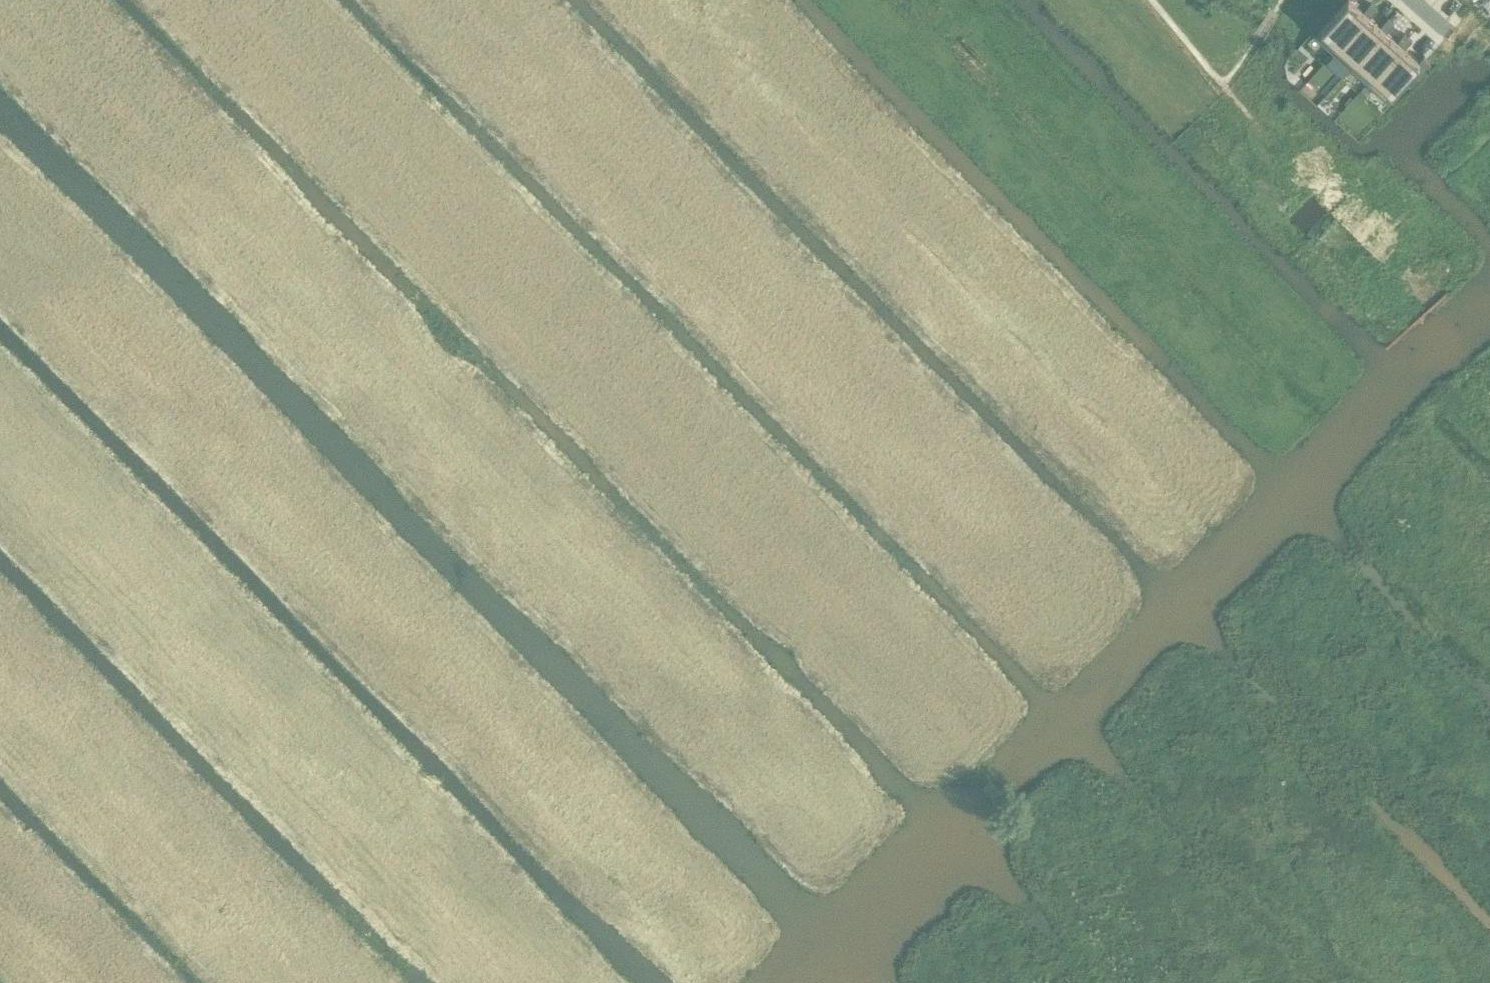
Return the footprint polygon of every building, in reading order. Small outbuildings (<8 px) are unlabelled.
[(1316,35),(1334,52),(1368,14),(1371,16),(1378,8),(1372,2),(1364,11),(1352,0),(1347,0),(1316,35)] [(1368,14),(1334,52),(1351,67),(1385,29),(1388,32),(1395,23),(1389,18),(1381,26),(1368,14)] [(1385,29),(1351,67),(1369,82),(1402,45),(1402,44),(1405,48),(1413,40),(1406,33),(1398,41),(1388,32),(1385,29)] [(1402,45),(1369,82),(1387,99),(1405,79),(1411,84),(1431,62),(1424,56),(1420,60),(1402,45)]
